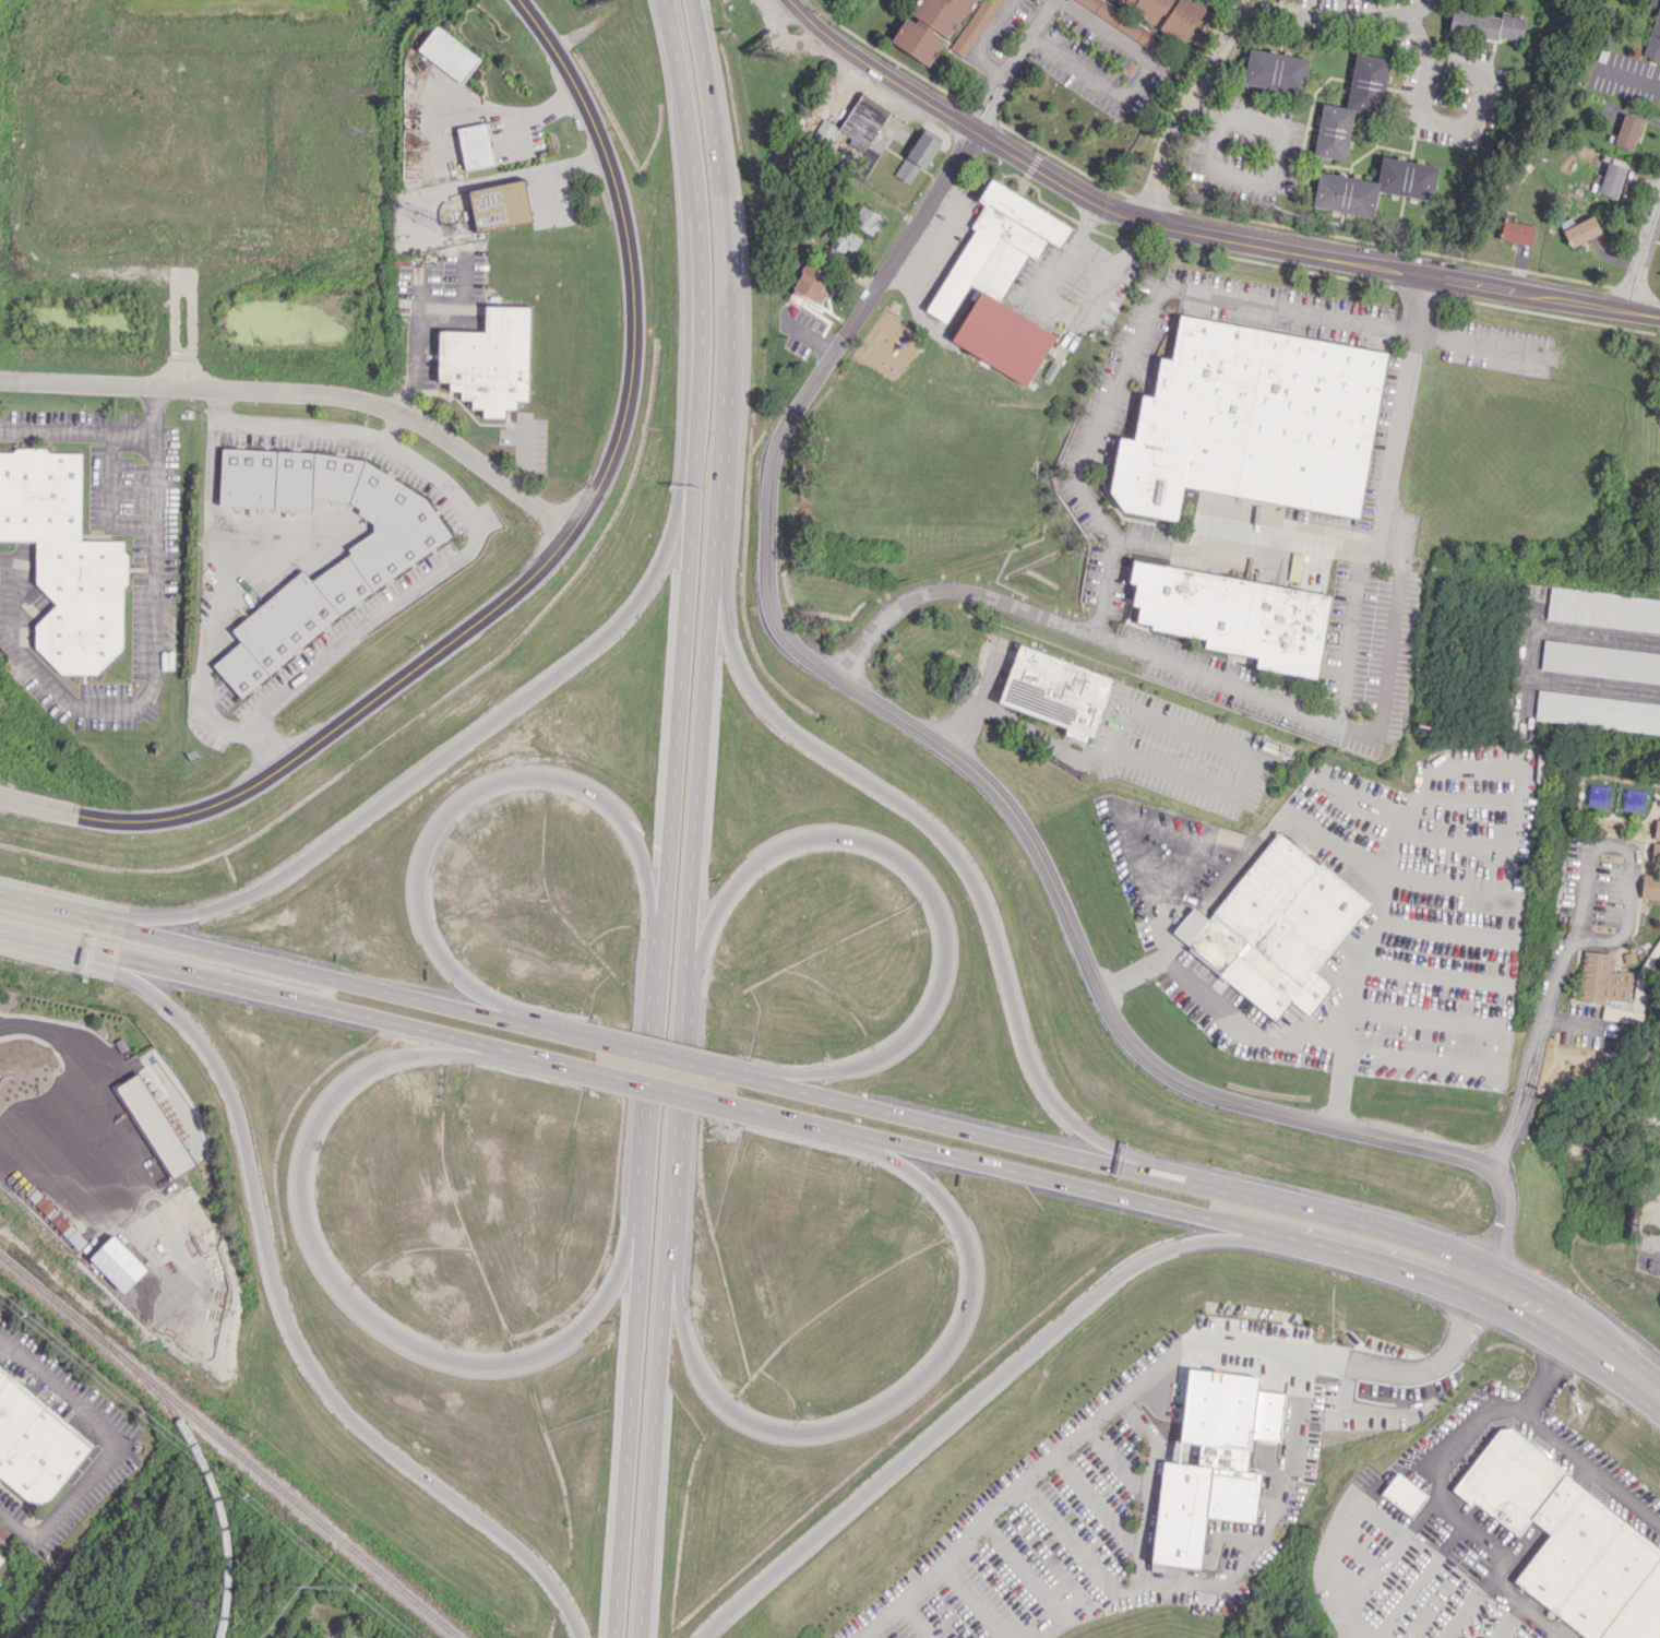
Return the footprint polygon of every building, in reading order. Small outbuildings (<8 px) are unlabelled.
[(928,66),(944,39),(947,40),(972,0),(918,0),(892,43),(928,66)] [(950,49),(964,58),(1000,0),(981,0),(950,49)] [(1157,52),(1166,39),(1104,0),(1075,0),(1157,52)] [(1208,5),(1200,0),(1119,0),(1183,43),(1208,5)] [(1648,5),(1655,7),(1642,56),(1659,61),(1659,0),(1649,0),(1648,5)] [(1521,41),(1523,18),(1451,9),(1448,32),(1521,41)] [(461,83),(480,58),(435,24),(417,49),(461,83)] [(1309,59),(1249,48),(1243,83),(1303,94),(1309,59)] [(1389,58),(1355,53),(1345,108),(1380,114),(1389,58)] [(839,129),(822,119),(811,138),(829,148),(837,134),(866,151),(889,110),(860,93),(839,129)] [(1313,154),(1344,160),(1354,109),(1322,103),(1313,154)] [(1614,147),(1633,150),(1640,118),(1621,114),(1614,147)] [(456,128),(465,171),(494,165),(485,122),(456,128)] [(893,175),(911,186),(939,142),(921,131),(893,175)] [(1437,166),(1381,157),(1377,181),(1318,172),(1312,208),(1372,217),(1376,191),(1432,200),(1437,166)] [(1592,183),(1590,192),(1617,198),(1624,166),(1605,162),(1601,185),(1592,183)] [(531,221),(524,180),(469,190),(476,231),(531,221)] [(951,343),(1028,384),(1055,334),(999,304),(1025,254),(1035,259),(1046,240),(1059,247),(1072,225),(988,180),(977,201),(983,204),(971,227),(972,227),(926,312),(947,323),(967,284),(979,290),(951,343)] [(873,236),(883,218),(860,205),(850,222),(873,236)] [(1563,229),(1570,246),(1600,233),(1593,216),(1563,229)] [(1499,239),(1531,245),(1534,226),(1502,220),(1499,239)] [(861,239),(841,227),(831,244),(851,256),(861,239)] [(788,297),(800,304),(804,296),(820,304),(835,277),(807,262),(788,297)] [(529,306),(484,306),(484,331),(438,330),(437,379),(449,380),(448,389),(460,389),(460,398),(471,398),(471,407),(483,407),(483,416),(504,417),(504,408),(516,408),(516,400),(527,401),(529,306)] [(1386,349),(1178,317),(1171,359),(1159,357),(1153,396),(1140,394),(1133,440),(1118,437),(1107,509),(1177,520),(1182,488),(1360,516),(1386,349)] [(36,541),(35,582),(56,604),(35,624),(35,647),(60,673),(95,674),(122,648),(123,588),(127,584),(127,554),(124,550),(124,540),(80,540),(81,453),(50,452),(45,448),(17,448),(13,451),(0,451),(0,540),(36,541)] [(451,536),(421,495),(352,455),(222,449),(219,505),(311,510),(312,498),(345,500),(359,508),(358,514),(372,522),(372,531),(349,548),(349,554),(311,581),(304,572),(230,626),(241,642),(213,662),(235,693),(451,536)] [(1317,678),(1330,593),(1132,563),(1129,583),(1135,584),(1132,605),(1138,606),(1135,626),(1205,637),(1203,649),(1257,657),(1255,668),(1317,678)] [(1550,587),(1546,620),(1659,633),(1659,600),(1550,587)] [(1544,641),(1540,670),(1659,683),(1659,653),(1544,641)] [(999,703),(1020,644),(1114,679),(1094,737),(1087,735),(1085,741),(1063,734),(1065,727),(999,703)] [(1659,734),(1659,703),(1538,690),(1534,720),(1659,734)] [(1606,805),(1607,785),(1586,784),(1586,805),(1606,805)] [(1641,811),(1643,790),(1623,788),(1621,809),(1641,811)] [(1655,819),(1653,838),(1652,843),(1652,852),(1659,856),(1659,820),(1655,819)] [(1209,920),(1192,907),(1172,933),(1221,971),(1218,976),(1276,1021),(1290,1003),(1308,1017),(1332,986),(1315,973),(1369,902),(1276,831),(1209,920)] [(1642,874),(1640,898),(1659,900),(1659,876),(1642,874)] [(1604,1004),(1605,998),(1628,1000),(1631,972),(1611,970),(1613,954),(1583,951),(1578,1001),(1604,1004)] [(1640,1011),(1602,1008),(1601,1020),(1639,1022),(1640,1011)] [(114,1087),(169,1180),(193,1166),(138,1073),(114,1087)] [(76,1250),(85,1242),(41,1194),(32,1203),(76,1250)] [(26,1500),(0,1477),(0,1367),(93,1445),(51,1498),(44,1503),(36,1504),(26,1500)] [(1498,1427),(1453,1489),(1518,1536),(1530,1520),(1548,1533),(1511,1584),(1586,1637),(1659,1637),(1659,1545),(1498,1427)] [(1151,1564),(1199,1569),(1204,1517),(1255,1522),(1260,1471),(1161,1462),(1151,1564)] [(1427,1496),(1397,1472),(1380,1493),(1410,1517),(1427,1496)]
